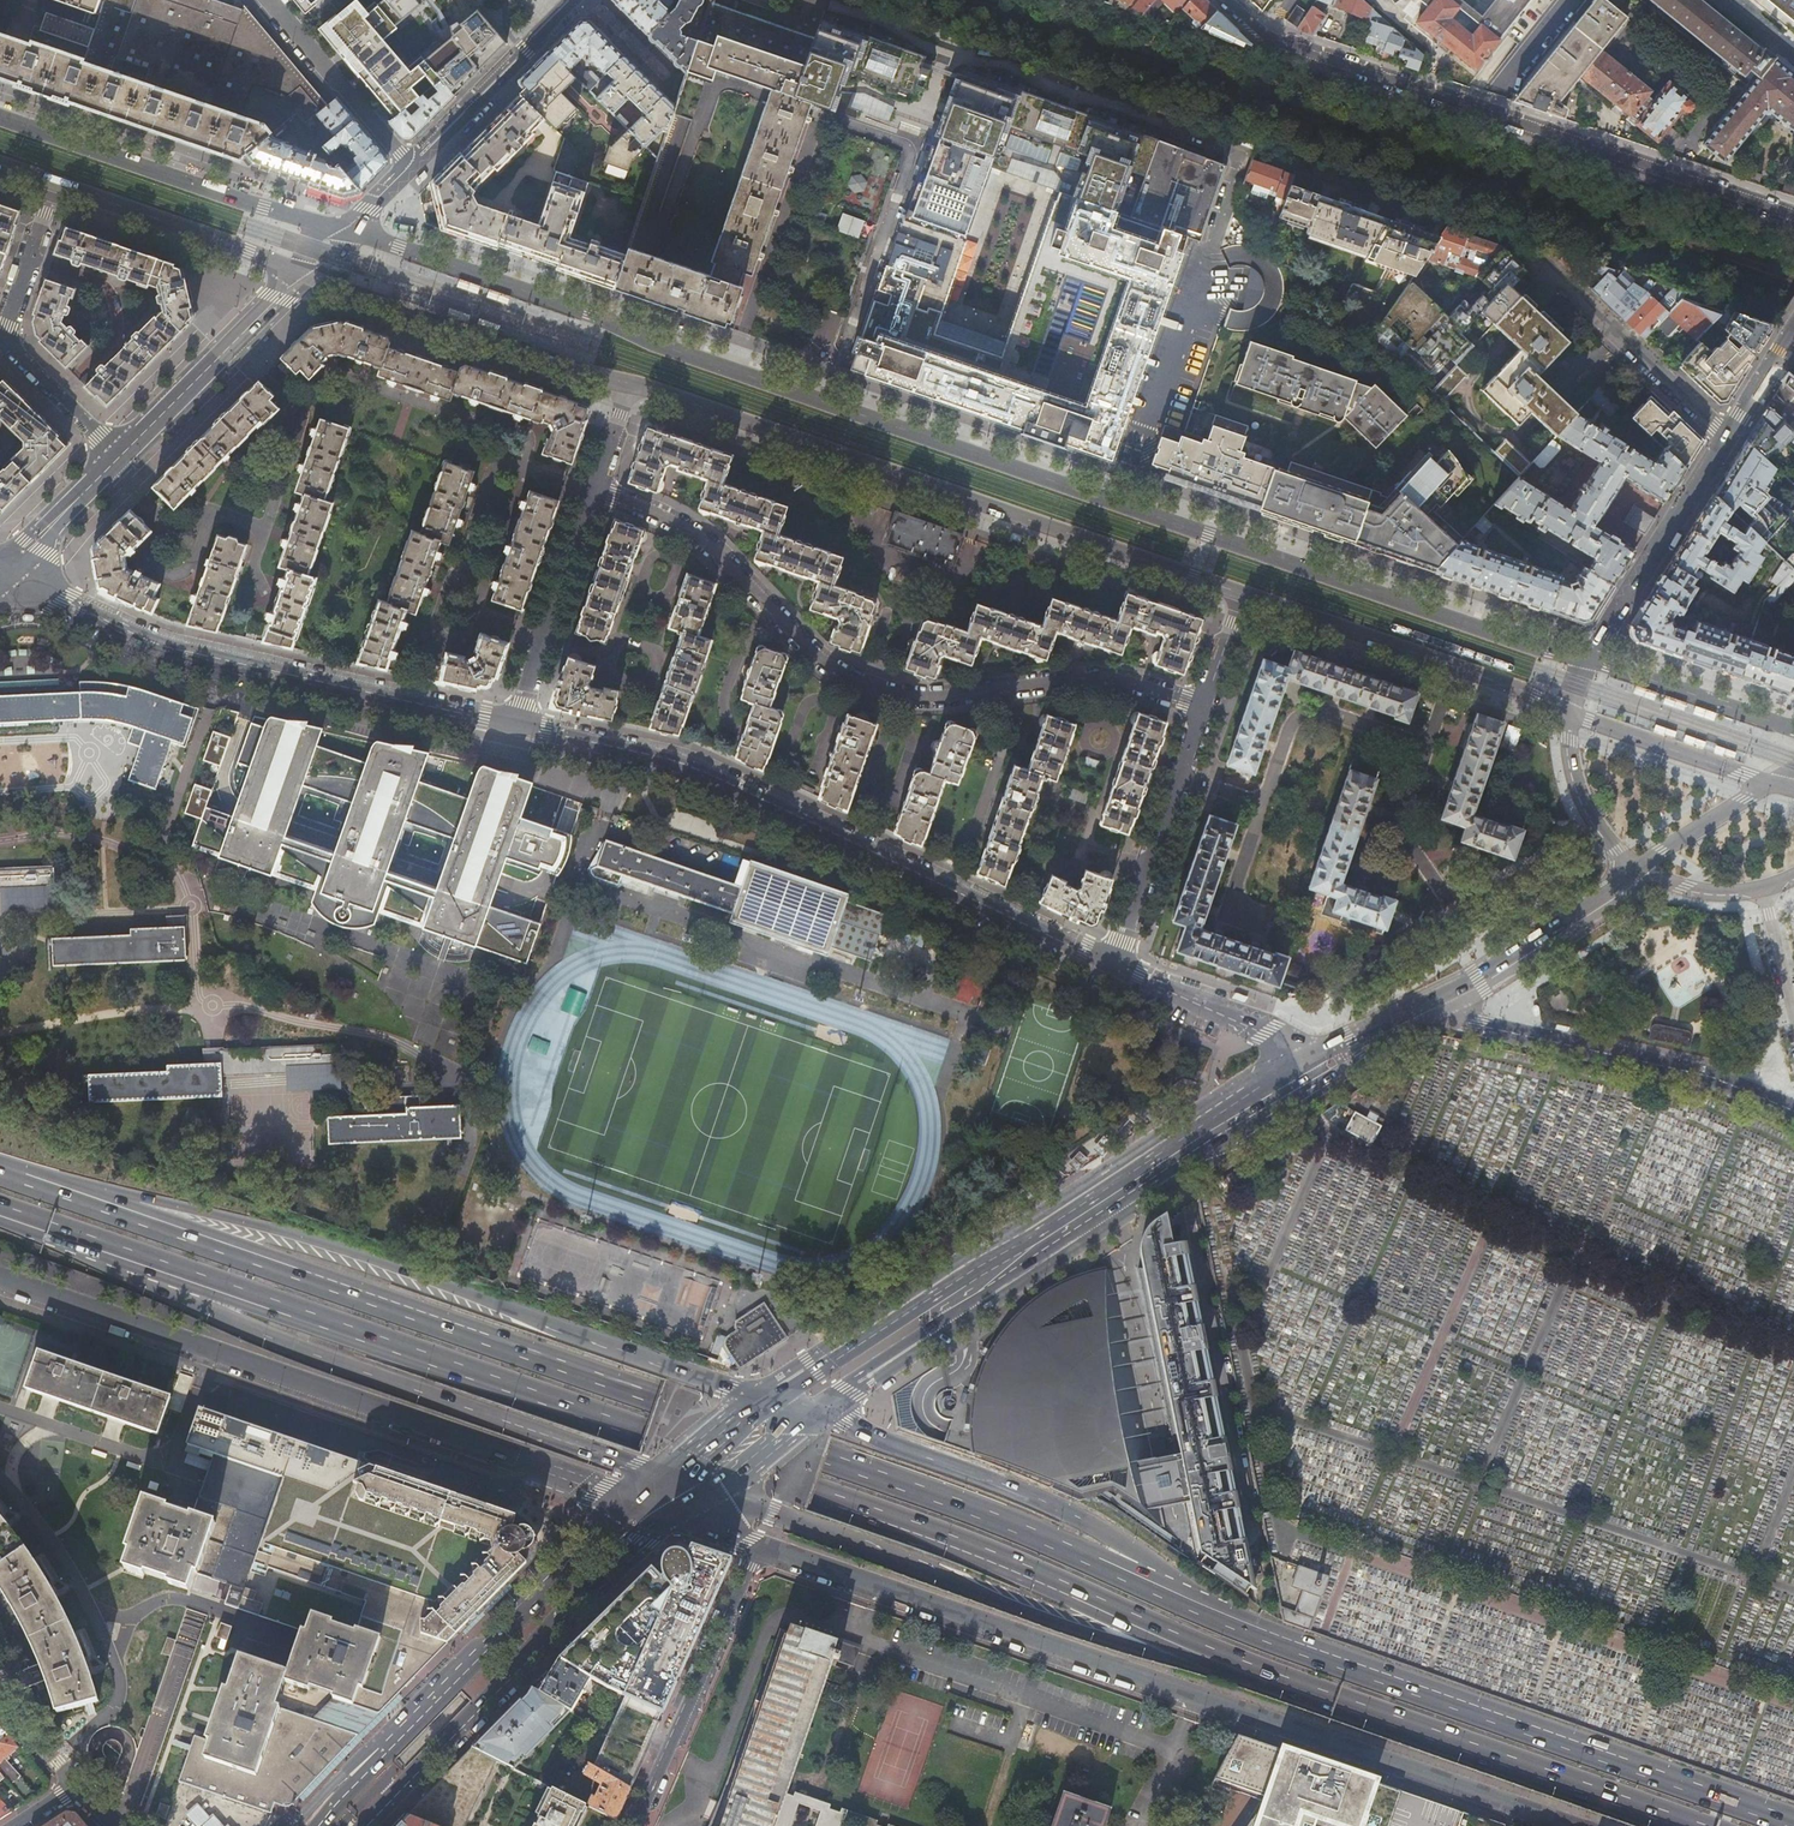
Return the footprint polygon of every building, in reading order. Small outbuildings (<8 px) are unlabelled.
[(92,11),(96,13),(101,0),(59,0),(92,11)] [(100,14),(95,29),(88,47),(84,59),(83,62),(114,73),(141,82),(147,65),(152,67),(146,84),(278,129),(285,123),(297,114),(306,124),(312,119),(317,115),(328,105),(244,5),(243,9),(216,0),(105,0),(100,14)] [(96,13),(100,14),(105,0),(101,0),(96,13)] [(306,10),(318,0),(298,0),(306,10)] [(378,6),(396,26),(428,0),(384,0),(378,5),(378,6)] [(687,73),(700,33),(695,31),(693,36),(682,33),(682,31),(681,28),(687,23),(692,21),(700,6),(703,3),(704,0),(680,0),(677,6),(673,4),(671,11),(660,0),(614,0),(687,73)] [(1145,11),(1155,0),(1138,0),(1131,7),(1145,11)] [(1181,9),(1182,8),(1190,0),(1172,0),(1181,9)] [(1207,0),(1190,0),(1182,8),(1194,19),(1192,21),(1196,25),(1199,23),(1201,25),(1201,24),(1216,9),(1207,0)] [(1262,11),(1264,9),(1270,0),(1251,0),(1262,11)] [(1370,20),(1373,10),(1362,0),(1320,0),(1370,20)] [(1434,36),(1435,35),(1458,54),(1457,55),(1474,68),(1481,60),(1487,60),(1490,56),(1490,50),(1531,0),(1472,0),(1468,5),(1461,0),(1419,0),(1429,8),(1418,22),(1434,36)] [(1512,101),(1560,117),(1563,112),(1560,109),(1564,104),(1560,101),(1585,71),(1588,73),(1585,77),(1631,115),(1627,119),(1636,127),(1638,124),(1658,140),(1683,110),(1686,113),(1690,113),(1693,109),(1693,105),(1690,103),(1691,101),(1671,84),(1656,102),(1648,96),(1651,92),(1603,54),(1600,58),(1597,56),(1628,19),(1605,0),(1596,0),(1512,101)] [(1746,77),(1752,70),(1761,78),(1706,145),(1727,162),(1769,110),(1793,130),(1793,76),(1775,60),(1777,58),(1754,40),(1752,42),(1700,0),(1652,0),(1746,77)] [(1784,8),(1793,16),(1793,0),(1775,0),(1784,8)] [(814,38),(710,2),(700,33),(687,73),(712,80),(716,70),(772,89),(769,96),(712,261),(715,262),(711,275),(628,247),(626,254),(615,287),(634,295),(682,311),(713,322),(726,326),(727,321),(731,322),(743,286),(740,285),(744,272),(752,275),(809,110),(812,103),(794,97),(814,38)] [(398,28),(396,26),(378,6),(364,17),(356,7),(329,29),(335,37),(332,40),(396,117),(441,81),(442,80),(421,55),(407,67),(384,40),(398,28)] [(1287,21),(1297,29),(1307,14),(1297,6),(1287,21)] [(1307,14),(1297,29),(1313,34),(1325,15),(1312,7),(1307,14)] [(1216,9),(1201,24),(1209,27),(1210,25),(1218,28),(1216,33),(1246,46),(1248,43),(1250,44),(1251,42),(1231,23),(1216,9)] [(1373,9),(1373,10),(1370,20),(1363,40),(1377,45),(1373,54),(1382,57),(1393,27),(1373,9)] [(88,23),(92,12),(87,10),(83,21),(88,23)] [(447,34),(421,55),(442,80),(441,81),(454,95),(506,44),(478,10),(456,27),(453,23),(444,30),(447,34)] [(88,47),(95,29),(46,12),(40,30),(88,47)] [(590,37),(598,29),(589,20),(580,20),(567,34),(550,51),(552,53),(578,79),(590,90),(597,83),(589,74),(588,71),(585,71),(577,63),(586,55),(589,55),(590,37)] [(814,38),(794,97),(812,103),(841,114),(857,70),(905,88),(888,131),(937,148),(988,166),(1003,125),(1087,155),(1072,197),(1116,212),(1187,238),(1200,242),(1226,166),(819,23),(814,38)] [(1399,33),(1393,27),(1382,57),(1386,59),(1389,52),(1399,56),(1405,39),(1398,36),(1399,33)] [(624,55),(598,29),(590,37),(589,55),(589,60),(589,61),(593,62),(605,74),(607,73),(624,55)] [(67,99),(102,111),(105,112),(145,126),(184,140),(224,153),(242,160),(244,156),(245,155),(246,155),(272,134),(278,129),(146,84),(152,67),(147,65),(141,82),(114,73),(83,62),(84,59),(33,42),(32,45),(1,34),(0,34),(0,76),(67,99)] [(1405,39),(1399,56),(1397,62),(1418,69),(1423,55),(1405,39)] [(525,89),(520,94),(546,119),(557,130),(578,110),(562,94),(578,79),(552,53),(538,67),(521,85),(525,89)] [(665,96),(624,55),(607,73),(614,80),(596,97),(613,114),(626,101),(626,100),(630,101),(631,100),(643,112),(642,113),(643,116),(642,116),(629,129),(629,130),(646,147),(662,131),(666,133),(675,106),(665,96)] [(592,72),(588,71),(589,74),(597,83),(600,80),(592,72)] [(403,138),(412,138),(415,135),(429,121),(434,116),(454,95),(441,81),(396,117),(389,122),(403,138)] [(602,283),(615,287),(626,254),(599,245),(600,242),(592,239),(590,244),(570,237),(588,182),(573,177),(581,154),(564,137),(553,170),(556,171),(538,224),(478,203),(474,194),(478,185),(495,168),(497,171),(535,134),(533,132),(546,119),(520,94),(502,112),(467,146),(435,179),(431,183),(442,229),(446,230),(487,244),(497,248),(498,244),(527,254),(558,265),(557,268),(563,270),(602,283)] [(328,105),(317,115),(334,134),(335,137),(356,119),(337,97),(328,105)] [(297,114),(285,123),(303,144),(300,148),(286,143),(286,141),(275,137),(272,134),(246,155),(253,164),(269,169),(289,176),(295,178),(310,184),(323,188),(344,195),(351,194),(359,192),(361,190),(345,171),(344,169),(340,164),(335,169),(333,167),(327,165),(328,161),(317,157),(318,154),(317,154),(313,149),(321,142),(313,132),(306,124),(297,114)] [(619,120),(625,126),(628,123),(623,117),(619,120)] [(312,119),(306,124),(313,132),(316,129),(313,127),(317,124),(312,119)] [(356,119),(335,137),(324,146),(331,154),(341,146),(346,146),(352,153),(349,155),(351,158),(354,159),(356,158),(356,161),(345,171),(361,190),(376,175),(386,164),(386,155),(356,119)] [(429,121),(415,135),(417,138),(431,123),(429,121)] [(646,147),(629,130),(612,147),(611,146),(605,163),(629,171),(636,151),(641,153),(646,147)] [(324,146),(335,137),(334,134),(327,140),(326,139),(322,143),(324,146)] [(988,166),(937,148),(913,216),(904,213),(862,337),(858,335),(853,352),(857,353),(851,370),(876,379),(920,394),(964,409),(1005,423),(1044,437),(1092,453),(1111,459),(1187,238),(1116,212),(1072,197),(1051,190),(1005,172),(988,166)] [(332,155),(340,164),(344,169),(344,163),(338,157),(332,155)] [(1270,194),(1286,200),(1291,185),(1295,174),(1253,159),(1252,159),(1245,181),(1271,190),(1270,194)] [(289,176),(269,169),(267,175),(287,182),(289,176)] [(424,189),(432,181),(433,180),(432,178),(431,176),(430,176),(429,177),(428,178),(423,183),(422,184),(421,185),(422,186),(422,187),(424,189)] [(323,188),(310,184),(307,192),(341,204),(344,195),(323,188)] [(1321,196),(1291,185),(1286,200),(1279,221),(1273,239),(1296,261),(1306,234),(1321,196)] [(1386,220),(1321,196),(1306,234),(1368,255),(1386,220)] [(22,211),(11,207),(0,203),(0,275),(22,211)] [(1254,220),(1273,239),(1279,221),(1266,208),(1254,220)] [(865,221),(842,213),(836,231),(859,239),(865,221)] [(1439,238),(1386,220),(1368,255),(1366,260),(1391,268),(1379,294),(1353,285),(1342,306),(1374,336),(1411,281),(1426,259),(1439,238)] [(85,386),(106,407),(181,332),(195,318),(183,266),(165,260),(133,249),(85,233),(65,226),(55,254),(70,259),(73,260),(73,261),(74,263),(80,265),(82,264),(82,263),(116,275),(119,276),(119,277),(119,279),(125,281),(127,280),(128,279),(138,283),(137,285),(148,288),(149,285),(155,287),(157,288),(159,295),(158,295),(157,297),(158,303),(160,304),(161,304),(162,308),(162,311),(161,312),(156,317),(153,314),(145,323),(147,324),(139,332),(138,331),(137,331),(132,336),(132,337),(132,338),(130,340),(129,342),(127,341),(125,343),(126,345),(105,366),(104,365),(103,365),(98,369),(98,371),(99,372),(97,374),(85,386)] [(1447,227),(1439,238),(1426,259),(1447,266),(1447,267),(1476,278),(1504,247),(1447,227)] [(1599,296),(1614,281),(1620,274),(1623,271),(1546,245),(1546,246),(1579,277),(1582,270),(1598,275),(1600,278),(1590,287),(1599,296)] [(1504,247),(1476,278),(1443,313),(1399,361),(1432,392),(1456,365),(1493,325),(1523,291),(1534,279),(1536,277),(1504,247)] [(1623,271),(1620,274),(1631,284),(1634,280),(1623,270),(1623,271)] [(1641,289),(1646,293),(1647,292),(1655,283),(1649,280),(1642,287),(1634,280),(1631,284),(1620,274),(1614,281),(1632,298),(1641,289)] [(40,340),(67,367),(69,365),(73,366),(77,362),(76,358),(89,345),(82,338),(81,340),(77,336),(75,334),(77,332),(77,330),(72,326),(70,326),(68,327),(63,322),(65,314),(67,315),(69,315),(71,309),(70,306),(68,305),(69,303),(71,297),(73,298),(76,289),(58,282),(58,278),(52,276),(49,279),(46,278),(34,314),(36,315),(34,321),(37,334),(42,339),(40,340)] [(481,286),(459,279),(457,287),(478,294),(481,286)] [(1374,336),(1399,361),(1443,313),(1411,281),(1374,336)] [(1632,298),(1614,281),(1599,296),(1622,318),(1637,302),(1632,298)] [(511,297),(489,289),(487,297),(508,305),(511,297)] [(1647,292),(1646,293),(1637,302),(1622,318),(1645,339),(1653,329),(1650,326),(1657,318),(1661,321),(1668,314),(1676,305),(1683,297),(1687,293),(1673,289),(1671,291),(1663,299),(1659,303),(1647,292)] [(1641,289),(1632,298),(1637,302),(1646,293),(1641,289)] [(1523,291),(1493,325),(1522,351),(1482,390),(1520,422),(1532,409),(1559,433),(1576,413),(1580,409),(1542,374),(1574,340),(1523,291)] [(1661,321),(1657,325),(1668,336),(1679,325),(1697,341),(1715,322),(1715,321),(1723,313),(1683,297),(1676,305),(1668,314),(1661,321)] [(468,323),(471,315),(449,308),(447,316),(468,323)] [(1741,344),(1745,348),(1752,354),(1763,338),(1771,324),(1771,323),(1728,308),(1723,313),(1715,321),(1715,322),(1730,334),(1741,344)] [(500,326),(479,318),(476,326),(498,333),(500,326)] [(563,460),(572,463),(586,421),(584,420),(587,409),(577,405),(577,403),(466,364),(461,367),(459,371),(424,359),(389,347),(391,342),(388,337),(341,321),(312,328),(283,357),(297,372),(301,368),(310,378),(323,365),(324,366),(326,365),(325,364),(329,360),(328,359),(329,358),(326,356),(327,356),(340,353),(356,358),(355,361),(357,362),(356,363),(360,365),(361,363),(362,364),(363,361),(381,367),(378,375),(388,379),(387,381),(389,381),(388,384),(389,385),(389,386),(393,388),(393,386),(395,387),(397,382),(431,394),(431,396),(430,399),(432,400),(431,401),(436,403),(436,401),(438,402),(440,397),(451,400),(453,392),(470,397),(469,400),(470,400),(468,403),(470,403),(469,405),(474,407),(474,405),(476,406),(477,403),(478,403),(479,400),(515,413),(514,415),(515,415),(514,418),(516,419),(515,420),(519,421),(520,420),(521,421),(522,418),(523,418),(524,416),(542,422),(543,420),(545,421),(550,422),(548,423),(549,424),(547,425),(550,431),(551,430),(552,431),(553,431),(550,439),(549,439),(544,453),(554,457),(553,459),(562,462),(563,460)] [(1295,353),(1252,339),(1237,382),(1279,397),(1280,397),(1283,390),(1295,394),(1293,397),(1293,399),(1293,400),(1293,401),(1294,402),(1294,403),(1295,403),(1296,404),(1297,404),(1298,404),(1299,404),(1300,404),(1302,403),(1302,402),(1303,401),(1303,400),(1315,404),(1316,401),(1324,404),(1321,413),(1334,417),(1336,418),(1337,418),(1338,419),(1340,419),(1341,419),(1342,418),(1343,418),(1344,417),(1345,416),(1346,416),(1379,446),(1411,414),(1377,382),(1374,385),(1358,380),(1359,378),(1294,356),(1295,353)] [(1753,354),(1752,354),(1745,348),(1741,344),(1736,350),(1726,341),(1721,347),(1720,348),(1719,349),(1713,354),(1711,352),(1701,343),(1681,363),(1692,374),(1690,376),(1710,396),(1713,394),(1721,401),(1724,400),(1725,399),(1731,390),(1734,392),(1745,374),(1742,372),(1753,356),(1753,354)] [(1456,365),(1432,392),(1434,395),(1444,404),(1467,376),(1456,365)] [(12,500),(31,481),(45,468),(69,444),(0,374),(0,416),(25,441),(25,446),(11,460),(0,471),(0,513),(12,500)] [(1768,406),(1791,428),(1793,425),(1790,421),(1793,417),(1793,381),(1787,376),(1768,406)] [(154,486),(175,508),(190,494),(191,493),(193,496),(194,495),(195,496),(199,493),(198,492),(199,491),(196,488),(196,487),(224,460),(227,463),(228,462),(229,462),(232,459),(231,458),(232,457),(230,454),(258,427),(261,430),(262,429),(263,430),(267,426),(265,425),(280,408),(270,399),(275,395),(267,387),(266,387),(260,380),(154,486)] [(1592,396),(1612,414),(1620,407),(1600,388),(1592,396)] [(1293,397),(1295,394),(1283,390),(1280,397),(1279,397),(1279,399),(1296,405),(1296,404),(1295,403),(1294,403),(1294,402),(1293,401),(1293,400),(1293,399),(1293,397)] [(1669,443),(1664,448),(1686,468),(1704,440),(1672,409),(1668,413),(1649,396),(1630,416),(1650,434),(1654,430),(1669,443)] [(1321,413),(1324,404),(1316,401),(1315,404),(1303,400),(1303,401),(1302,402),(1302,403),(1300,404),(1299,404),(1298,404),(1297,404),(1296,404),(1296,405),(1321,413)] [(1791,428),(1768,406),(1747,440),(1766,458),(1773,451),(1777,447),(1780,449),(1786,443),(1793,434),(1793,431),(1791,428)] [(1165,424),(1152,463),(1168,469),(1166,478),(1188,486),(1189,483),(1213,492),(1234,499),(1233,501),(1249,507),(1260,510),(1275,467),(1275,466),(1243,455),(1245,451),(1241,449),(1250,425),(1216,413),(1207,438),(1184,431),(1165,424)] [(1576,413),(1559,433),(1557,435),(1599,462),(1570,508),(1519,476),(1494,503),(1501,508),(1502,505),(1517,514),(1515,517),(1522,521),(1524,519),(1528,521),(1532,515),(1536,518),(1535,521),(1539,524),(1537,527),(1544,531),(1546,528),(1566,540),(1570,534),(1575,537),(1571,543),(1587,553),(1588,553),(1594,556),(1594,559),(1588,569),(1613,584),(1635,550),(1634,548),(1633,548),(1595,524),(1599,518),(1601,520),(1623,484),(1621,483),(1624,477),(1661,500),(1663,501),(1665,501),(1686,468),(1664,448),(1656,461),(1653,462),(1647,458),(1647,457),(1631,447),(1627,454),(1622,451),(1626,444),(1607,432),(1609,428),(1602,424),(1599,427),(1595,424),(1593,427),(1589,424),(1590,421),(1576,413)] [(263,641),(293,648),(317,578),(309,575),(333,503),(325,500),(350,429),(321,420),(318,429),(315,429),(312,428),(312,429),(310,429),(309,434),(310,434),(310,435),(313,436),(312,437),(315,438),(306,465),(303,464),(303,465),(300,464),(300,466),(298,465),(297,469),(298,470),(298,471),(300,472),(300,473),(303,474),(297,492),(305,495),(302,503),(299,502),(299,503),(296,502),(295,503),(294,503),(293,508),(294,508),(294,510),(296,510),(296,511),(299,512),(290,539),(287,538),(287,539),(284,538),(283,539),(282,539),(280,543),(282,544),(281,545),(284,546),(284,547),(286,548),(280,566),(289,569),(286,577),(283,576),(283,577),(280,576),(280,578),(278,577),(277,581),(278,582),(277,583),(280,585),(283,586),(274,611),(271,611),(268,610),(268,612),(266,612),(264,616),(266,616),(265,618),(268,619),(271,620),(263,641)] [(851,649),(859,652),(869,625),(876,604),(874,598),(834,584),(843,557),(778,534),(788,506),(722,483),(732,456),(689,441),(656,430),(648,427),(629,482),(657,492),(657,491),(658,491),(662,489),(664,483),(662,480),(660,479),(665,466),(671,463),(674,464),(677,466),(677,468),(688,472),(707,479),(698,507),(700,508),(699,510),(704,514),(709,514),(710,511),(727,517),(736,520),(735,523),(739,524),(740,522),(749,525),(764,530),(754,558),(756,559),(755,561),(759,565),(765,565),(766,562),(790,570),(809,577),(819,581),(810,608),(823,613),(824,612),(837,617),(839,622),(838,626),(836,625),(830,642),(839,645),(839,647),(850,651),(851,649)] [(1786,443),(1793,450),(1793,434),(1786,443)] [(1533,461),(1539,467),(1543,467),(1559,449),(1559,446),(1552,440),(1533,461)] [(1768,494),(1785,476),(1766,458),(1747,440),(1713,493),(1731,510),(1738,503),(1754,518),(1747,525),(1764,541),(1765,542),(1788,517),(1769,499),(1771,497),(1768,494)] [(1507,441),(1495,453),(1519,476),(1530,463),(1507,441)] [(1374,490),(1355,543),(1382,553),(1418,565),(1434,571),(1434,570),(1449,552),(1462,538),(1463,537),(1435,513),(1467,478),(1466,476),(1464,472),(1463,469),(1460,465),(1458,462),(1456,458),(1454,456),(1449,451),(1437,463),(1430,457),(1392,498),(1382,495),(1383,493),(1374,490)] [(358,662),(387,669),(391,657),(394,658),(395,658),(396,657),(397,657),(399,653),(397,652),(398,651),(396,650),(394,649),(401,628),(404,629),(404,628),(407,629),(407,627),(409,628),(410,624),(409,623),(409,622),(406,621),(407,620),(404,619),(407,610),(416,613),(422,594),(425,595),(428,595),(428,594),(430,595),(431,590),(430,590),(430,588),(428,587),(428,586),(425,586),(435,558),(437,559),(440,559),(441,558),(442,558),(444,554),(442,554),(443,553),(440,552),(440,551),(437,550),(441,541),(449,544),(455,526),(460,527),(460,526),(462,526),(463,520),(462,520),(462,519),(458,517),(468,490),(470,491),(470,490),(473,491),(474,490),(475,490),(477,486),(475,485),(476,484),(473,483),(473,482),(471,481),(474,472),(446,462),(421,533),(412,530),(388,602),(379,599),(358,662)] [(1273,513),(1273,515),(1315,530),(1348,541),(1355,543),(1374,490),(1293,462),(1289,471),(1274,514),(1273,513)] [(1275,467),(1260,510),(1270,514),(1273,515),(1273,513),(1274,514),(1289,471),(1280,467),(1279,469),(1275,467)] [(506,607),(516,610),(517,607),(521,609),(559,500),(531,491),(527,501),(523,499),(522,501),(521,500),(519,504),(521,505),(520,506),(523,507),(522,508),(524,509),(522,515),(512,545),(510,544),(509,545),(507,544),(506,545),(505,545),(504,549),(505,549),(504,551),(507,552),(506,553),(509,554),(500,581),(497,580),(494,579),(493,580),(492,580),(490,584),(492,584),(491,586),(496,589),(493,599),(507,604),(506,607)] [(1747,525),(1742,533),(1725,521),(1731,510),(1713,493),(1630,626),(1635,640),(1655,648),(1721,670),(1739,676),(1752,639),(1732,631),(1729,641),(1725,639),(1727,634),(1728,634),(1729,631),(1697,620),(1694,633),(1688,630),(1689,628),(1685,625),(1685,628),(1680,624),(1678,617),(1681,613),(1684,616),(1686,611),(1688,614),(1690,610),(1687,608),(1698,586),(1692,583),(1697,578),(1692,575),(1698,565),(1711,574),(1709,577),(1732,592),(1741,578),(1746,582),(1763,556),(1757,553),(1765,542),(1764,541),(1747,525)] [(1624,521),(1645,533),(1655,518),(1634,505),(1624,521)] [(101,588),(153,613),(159,598),(155,596),(161,583),(143,575),(142,574),(143,571),(142,570),(142,569),(138,568),(137,569),(136,568),(135,572),(127,568),(126,556),(129,553),(132,556),(133,555),(134,556),(138,553),(137,552),(138,551),(135,549),(136,548),(152,531),(131,509),(94,547),(101,588)] [(886,543),(952,565),(963,535),(931,525),(896,513),(886,543)] [(1485,514),(1476,523),(1485,531),(1494,522),(1485,514)] [(595,638),(605,641),(619,600),(629,573),(640,542),(643,543),(644,542),(647,533),(646,531),(644,531),(644,529),(616,520),(577,631),(586,635),(587,635),(590,639),(595,638)] [(188,624),(217,631),(247,544),(239,541),(239,540),(238,538),(230,536),(228,537),(228,538),(219,535),(211,557),(208,556),(207,558),(206,557),(204,563),(205,564),(205,565),(208,566),(198,593),(195,592),(195,593),(193,593),(192,597),(193,598),(193,599),(196,600),(195,603),(188,624)] [(1449,552),(1434,570),(1434,571),(1450,576),(1492,591),(1534,605),(1549,610),(1560,578),(1561,575),(1531,563),(1528,573),(1522,571),(1526,561),(1527,562),(1529,559),(1525,557),(1524,560),(1485,548),(1486,545),(1482,543),(1481,546),(1483,547),(1480,557),(1475,556),(1478,545),(1472,543),(1466,538),(1466,539),(1462,538),(1449,552)] [(1785,561),(1793,569),(1793,554),(1793,553),(1785,561)] [(1793,570),(1793,569),(1785,561),(1783,559),(1772,580),(1780,585),(1793,570)] [(1592,619),(1613,584),(1588,569),(1585,567),(1576,580),(1576,582),(1578,581),(1580,587),(1579,587),(1577,586),(1576,586),(1574,587),(1574,589),(1573,590),(1570,584),(1572,584),(1571,582),(1570,583),(1560,578),(1549,610),(1567,617),(1583,622),(1592,619)] [(1780,585),(1767,599),(1770,602),(1772,600),(1774,602),(1793,580),(1793,570),(1780,585)] [(650,728),(679,734),(691,700),(693,701),(705,663),(704,663),(712,640),(698,635),(704,619),(705,619),(711,601),(710,601),(716,584),(688,574),(679,599),(669,626),(678,630),(677,633),(682,634),(677,647),(676,652),(661,694),(659,699),(650,728)] [(908,595),(924,600),(931,583),(915,577),(908,595)] [(926,675),(935,678),(940,662),(938,661),(940,656),(942,655),(945,654),(958,659),(972,664),(981,637),(993,641),(1011,647),(1035,655),(1034,657),(1038,661),(1044,660),(1044,658),(1046,659),(1056,630),(1072,636),(1080,639),(1079,641),(1082,643),(1083,640),(1091,642),(1109,649),(1109,651),(1113,655),(1119,654),(1120,652),(1122,653),(1131,627),(1133,627),(1134,625),(1151,631),(1155,633),(1156,631),(1159,632),(1162,633),(1164,638),(1160,652),(1159,652),(1155,653),(1153,659),(1155,663),(1156,663),(1156,664),(1183,674),(1191,651),(1203,618),(1193,615),(1168,606),(1140,597),(1127,592),(1117,620),(1052,597),(1042,625),(977,602),(967,631),(927,617),(922,619),(915,639),(914,638),(910,640),(908,646),(910,650),(911,650),(905,668),(914,671),(913,673),(925,677),(926,675)] [(440,681),(476,689),(477,686),(480,687),(480,685),(484,686),(491,682),(493,678),(494,679),(495,676),(498,677),(498,676),(510,642),(482,632),(476,650),(478,651),(476,654),(476,653),(474,654),(474,653),(469,656),(469,657),(468,658),(469,659),(465,658),(465,656),(447,651),(440,681)] [(1774,647),(1770,659),(1765,657),(1769,645),(1752,639),(1739,676),(1761,684),(1793,695),(1793,654),(1774,647)] [(736,757),(763,770),(768,755),(769,755),(781,722),(780,722),(783,711),(770,707),(788,655),(759,645),(755,657),(754,657),(751,665),(750,665),(746,666),(744,672),(746,676),(747,676),(746,681),(744,685),(745,685),(741,698),(754,703),(744,732),(736,757)] [(1241,772),(1251,776),(1253,772),(1254,772),(1262,748),(1265,749),(1268,740),(1265,739),(1267,733),(1269,728),(1274,713),(1282,691),(1284,692),(1287,684),(1285,682),(1286,677),(1297,681),(1296,682),(1305,685),(1306,684),(1333,693),(1333,694),(1343,697),(1343,696),(1368,705),(1368,706),(1377,709),(1378,708),(1395,714),(1395,716),(1408,721),(1417,692),(1294,649),(1288,667),(1263,659),(1227,763),(1242,768),(1241,772)] [(570,710),(612,719),(618,690),(604,687),(603,689),(591,687),(588,682),(590,676),(592,676),(595,666),(580,661),(581,658),(581,656),(572,653),(570,654),(569,657),(569,656),(557,688),(559,689),(558,693),(559,694),(556,700),(559,704),(565,706),(565,707),(570,708),(570,710)] [(152,692),(129,686),(115,683),(103,681),(91,681),(80,681),(80,691),(0,695),(0,723),(82,719),(91,718),(101,719),(103,719),(117,721),(124,723),(133,726),(128,742),(140,746),(129,779),(128,779),(128,780),(156,790),(157,789),(155,788),(172,739),(184,743),(193,718),(181,713),(184,703),(152,692)] [(1657,693),(1636,685),(1633,693),(1654,701),(1657,693)] [(1687,703),(1665,696),(1663,704),(1684,711),(1687,703)] [(197,707),(184,703),(181,713),(193,718),(197,707)] [(1717,713),(1695,706),(1693,714),(1714,721),(1717,713)] [(238,762),(251,766),(234,815),(206,806),(202,817),(192,845),(192,847),(273,874),(276,869),(284,871),(292,873),(305,878),(312,882),(322,892),(326,897),(333,901),(337,903),(339,907),(337,909),(337,911),(337,915),(339,918),(342,920),(344,921),(346,921),(348,921),(350,919),(353,917),(354,914),(354,910),(358,911),(361,911),(367,911),(375,910),(382,909),(397,910),(403,911),(412,914),(417,917),(422,920),(424,922),(423,927),(477,946),(529,964),(543,923),(491,905),(508,856),(519,860),(521,857),(525,859),(527,863),(539,867),(558,873),(563,866),(567,858),(570,847),(572,838),(572,833),(565,830),(522,816),(533,786),(535,781),(486,764),(485,764),(482,765),(479,767),(474,781),(469,797),(419,780),(428,754),(429,750),(385,740),(380,740),(377,742),(376,743),(375,745),(370,757),(368,762),(319,745),(324,732),(324,730),(326,726),(279,709),(275,709),(274,710),(272,711),(270,712),(266,726),(253,721),(238,762)] [(237,717),(220,711),(215,725),(232,732),(237,717)] [(1100,823),(1128,833),(1167,721),(1138,712),(1138,713),(1137,712),(1133,713),(1131,720),(1133,723),(1134,724),(1128,742),(1115,779),(1100,823)] [(819,797),(847,810),(877,723),(868,720),(868,719),(866,715),(860,713),(857,715),(857,716),(848,713),(845,722),(844,722),(843,726),(841,732),(839,731),(837,735),(836,740),(837,740),(833,752),(830,751),(829,753),(832,755),(828,766),(827,766),(825,770),(824,774),(825,775),(822,784),(823,785),(819,797)] [(1483,847),(1513,857),(1523,828),(1510,824),(1509,826),(1472,813),(1474,806),(1503,722),(1477,713),(1473,724),(1468,722),(1465,732),(1469,734),(1467,740),(1466,739),(1463,748),(1464,748),(1453,781),(1452,781),(1449,789),(1450,790),(1441,816),(1442,817),(1440,822),(1464,830),(1461,839),(1462,840),(1462,841),(1463,842),(1464,845),(1470,847),(1474,845),(1478,847),(1482,848),(1483,847)] [(977,872),(1005,885),(1013,861),(1014,862),(1020,843),(1019,843),(1031,809),(1032,810),(1038,791),(1037,791),(1042,778),(1046,779),(1047,777),(1056,780),(1076,724),(1048,714),(1047,715),(1046,715),(1042,716),(1040,723),(1042,726),(1043,726),(1038,742),(1028,769),(1015,764),(1006,787),(989,837),(977,872)] [(894,832),(921,845),(944,779),(958,784),(976,731),(948,721),(944,733),(942,732),(940,741),(939,740),(935,742),(933,747),(935,751),(936,751),(934,757),(933,760),(934,761),(930,772),(917,768),(905,802),(894,832)] [(1677,732),(1655,724),(1653,732),(1674,740),(1677,732)] [(229,741),(213,735),(204,761),(220,767),(229,741)] [(1682,743),(1704,750),(1706,742),(1685,735),(1682,743)] [(1736,752),(1715,745),(1712,753),(1734,760),(1736,752)] [(1353,759),(1309,886),(1328,893),(1321,913),(1341,921),(1341,924),(1342,925),(1343,926),(1366,934),(1369,933),(1370,932),(1370,931),(1371,931),(1372,930),(1382,933),(1384,927),(1385,927),(1389,917),(1390,917),(1393,909),(1392,909),(1395,898),(1382,894),(1381,896),(1369,891),(1370,889),(1361,886),(1360,888),(1340,882),(1345,869),(1347,870),(1350,861),(1348,860),(1365,811),(1367,812),(1371,803),(1368,802),(1380,768),(1353,759)] [(212,791),(195,785),(186,811),(202,817),(206,806),(212,791)] [(1176,949),(1278,985),(1288,956),(1275,951),(1274,953),(1260,948),(1260,945),(1251,942),(1250,945),(1223,935),(1224,933),(1214,929),(1214,932),(1200,927),(1205,913),(1207,914),(1211,905),(1208,904),(1225,857),(1227,858),(1230,849),(1228,848),(1236,823),(1237,819),(1215,811),(1213,815),(1209,814),(1172,920),(1185,924),(1176,949)] [(831,946),(871,960),(881,931),(930,948),(932,942),(883,925),(886,914),(847,901),(849,895),(750,861),(746,874),(742,886),(716,877),(681,865),(678,864),(623,844),(620,844),(607,839),(597,866),(655,885),(681,895),(733,912),(730,919),(744,924),(743,927),(742,930),(757,935),(758,932),(759,929),(800,943),(799,946),(798,949),(813,954),(814,952),(814,951),(815,948),(829,953),(831,946)] [(54,885),(52,865),(0,868),(0,888),(54,885)] [(1084,919),(1091,922),(1095,920),(1097,914),(1098,914),(1099,913),(1100,910),(1102,910),(1113,878),(1087,869),(1082,880),(1083,881),(1081,887),(1079,888),(1076,889),(1064,883),(1065,880),(1053,874),(1039,901),(1079,920),(1079,918),(1084,920),(1084,919)] [(2,894),(2,907),(56,905),(54,885),(0,888),(0,894),(2,894)] [(169,919),(170,926),(185,926),(186,916),(170,917),(169,917),(169,919)] [(53,944),(53,965),(186,959),(185,926),(170,926),(131,928),(131,934),(52,937),(53,944)] [(1283,986),(1303,993),(1305,986),(1286,979),(1283,986)] [(1659,1038),(1660,1030),(1661,1030),(1660,1027),(1659,1026),(1657,1026),(1654,1026),(1653,1029),(1651,1036),(1659,1038)] [(1681,1043),(1682,1035),(1660,1030),(1659,1038),(1681,1043)] [(1688,1044),(1690,1037),(1690,1036),(1689,1034),(1688,1033),(1686,1032),(1684,1033),(1682,1035),(1681,1043),(1688,1044)] [(234,1053),(235,1069),(287,1067),(341,1065),(340,1045),(221,1049),(220,1049),(220,1053),(234,1053)] [(205,1050),(207,1063),(221,1062),(220,1053),(220,1049),(207,1050),(205,1050)] [(222,1069),(235,1069),(234,1053),(220,1053),(221,1062),(222,1069)] [(89,1080),(90,1101),(223,1095),(222,1075),(222,1069),(221,1062),(207,1063),(167,1064),(167,1070),(89,1074),(89,1080)] [(341,1084),(341,1065),(287,1067),(235,1069),(222,1069),(222,1075),(287,1073),(288,1086),(341,1084)] [(1359,1136),(1372,1143),(1382,1127),(1382,1126),(1385,1121),(1371,1112),(1368,1118),(1356,1110),(1365,1096),(1356,1091),(1341,1101),(1353,1108),(1351,1112),(1354,1114),(1345,1129),(1359,1136)] [(408,1106),(420,1106),(419,1095),(393,1096),(394,1102),(406,1102),(406,1104),(408,1104),(408,1106)] [(367,1108),(367,1114),(407,1112),(406,1106),(408,1106),(408,1104),(406,1104),(406,1102),(394,1102),(393,1096),(366,1097),(367,1102),(365,1102),(365,1108),(367,1108)] [(328,1122),(329,1143),(462,1137),(460,1104),(458,1104),(446,1105),(420,1106),(408,1106),(406,1106),(407,1112),(367,1114),(328,1116),(328,1122)] [(1152,1460),(1162,1507),(1174,1505),(1185,1503),(1191,1532),(1198,1563),(1224,1580),(1230,1572),(1252,1587),(1239,1522),(1190,1278),(1185,1276),(1178,1274),(1174,1258),(1185,1255),(1183,1243),(1172,1246),(1166,1215),(1137,1234),(1143,1269),(1138,1268),(1175,1455),(1164,1457),(1152,1460)] [(1145,1425),(1113,1269),(1101,1272),(1088,1276),(1078,1280),(1063,1286),(1047,1294),(1030,1304),(1010,1324),(1001,1333),(990,1351),(985,1361),(979,1376),(974,1390),(972,1403),(971,1413),(970,1424),(970,1440),(972,1454),(1086,1501),(1101,1499),(1169,1544),(1162,1507),(1152,1460),(1145,1425)] [(738,1331),(731,1335),(728,1337),(727,1339),(726,1343),(726,1347),(727,1349),(740,1368),(786,1338),(764,1304),(736,1322),(736,1327),(738,1331)] [(158,1437),(171,1399),(38,1353),(25,1390),(50,1399),(117,1422),(158,1437)] [(209,1526),(191,1574),(228,1587),(226,1593),(222,1602),(221,1606),(300,1632),(285,1673),(237,1655),(225,1688),(222,1687),(204,1737),(191,1732),(174,1778),(266,1813),(272,1796),(279,1798),(286,1797),(290,1792),(296,1798),(355,1737),(310,1721),(273,1707),(282,1683),(306,1690),(309,1684),(333,1692),(331,1699),(376,1715),(378,1716),(522,1567),(526,1563),(528,1561),(529,1559),(530,1557),(531,1553),(531,1550),(531,1547),(531,1544),(531,1540),(530,1537),(529,1534),(527,1531),(526,1529),(524,1526),(521,1524),(519,1522),(516,1521),(514,1519),(510,1518),(206,1410),(204,1414),(200,1413),(199,1416),(195,1415),(185,1445),(199,1450),(198,1453),(211,1458),(190,1518),(209,1526)] [(149,1481),(147,1488),(155,1490),(157,1484),(149,1481)] [(209,1526),(190,1518),(188,1522),(164,1513),(166,1509),(166,1508),(142,1499),(124,1550),(127,1551),(121,1568),(141,1576),(141,1574),(165,1583),(165,1584),(185,1591),(191,1574),(209,1526)] [(179,1514),(166,1509),(164,1513),(188,1522),(190,1518),(179,1514)] [(3,1593),(8,1601),(14,1611),(22,1624),(25,1630),(34,1646),(39,1660),(45,1674),(48,1682),(52,1692),(55,1702),(58,1714),(99,1701),(98,1697),(96,1689),(93,1680),(90,1668),(86,1659),(82,1649),(78,1641),(75,1633),(70,1622),(65,1612),(61,1605),(57,1597),(52,1590),(47,1582),(42,1574),(37,1566),(31,1557),(26,1550),(19,1541),(14,1534),(7,1525),(1,1517),(0,1517),(0,1588),(3,1593)] [(559,1659),(604,1687),(610,1691),(567,1753),(586,1764),(631,1790),(654,1737),(664,1714),(662,1713),(666,1705),(668,1706),(733,1561),(691,1547),(686,1557),(684,1555),(681,1553),(679,1552),(676,1552),(673,1552),(672,1553),(670,1554),(667,1555),(665,1557),(663,1561),(662,1565),(661,1572),(662,1577),(661,1579),(652,1569),(630,1589),(559,1659)] [(1270,1555),(1274,1575),(1280,1574),(1275,1557),(1270,1555)] [(1283,1620),(1311,1630),(1329,1576),(1299,1566),(1292,1586),(1303,1590),(1295,1612),(1280,1606),(1283,1620)] [(139,1580),(141,1576),(121,1568),(119,1572),(139,1580)] [(222,1602),(226,1593),(221,1591),(218,1601),(222,1602)] [(214,1634),(224,1638),(228,1629),(217,1625),(214,1634)] [(877,1825),(878,1821),(842,1808),(840,1812),(829,1809),(830,1804),(795,1792),(793,1796),(785,1794),(790,1779),(793,1770),(832,1660),(855,1668),(861,1649),(825,1636),(823,1639),(793,1628),(725,1816),(721,1825),(791,1825),(798,1804),(821,1812),(816,1825),(844,1825),(846,1820),(863,1825),(881,1825),(877,1825)] [(223,1642),(224,1638),(214,1634),(212,1639),(223,1642)] [(556,1663),(531,1688),(570,1712),(572,1713),(585,1690),(598,1698),(604,1687),(559,1659),(556,1663)] [(570,1712),(531,1688),(523,1696),(477,1743),(471,1749),(497,1762),(513,1770),(570,1712)] [(355,1737),(376,1715),(331,1699),(310,1721),(355,1737)] [(0,1726),(0,1743),(8,1736),(0,1726)] [(0,1743),(0,1777),(1,1777),(25,1804),(30,1800),(36,1796),(19,1777),(21,1776),(5,1759),(18,1747),(8,1736),(0,1743)] [(1237,1736),(1212,1784),(1239,1793),(1249,1797),(1261,1801),(1245,1825),(1487,1825),(1489,1822),(1268,1746),(1263,1744),(1244,1738),(1237,1736)] [(406,1815),(434,1825),(464,1825),(497,1762),(471,1749),(443,1778),(406,1815)] [(589,1808),(617,1821),(619,1817),(631,1790),(586,1764),(582,1769),(586,1771),(583,1775),(596,1783),(603,1786),(597,1799),(595,1798),(589,1808)] [(567,1796),(569,1792),(573,1784),(570,1782),(571,1779),(560,1774),(553,1789),(538,1819),(540,1820),(538,1824),(537,1825),(576,1825),(581,1814),(583,1815),(587,1806),(580,1803),(574,1800),(567,1796)] [(569,1792),(567,1796),(574,1800),(576,1795),(569,1792)] [(1111,1807),(1062,1792),(1051,1825),(1105,1825),(1111,1807)] [(11,1813),(0,1800),(0,1820),(11,1813)] [(165,1804),(155,1800),(151,1811),(161,1816),(165,1804)] [(194,1802),(182,1812),(193,1825),(194,1825),(197,1824),(199,1825),(222,1825),(216,1820),(210,1813),(206,1816),(194,1802)] [(45,1825),(87,1825),(86,1825),(76,1814),(66,1812),(52,1821),(45,1825)] [(406,1815),(395,1825),(434,1825),(406,1815)]
